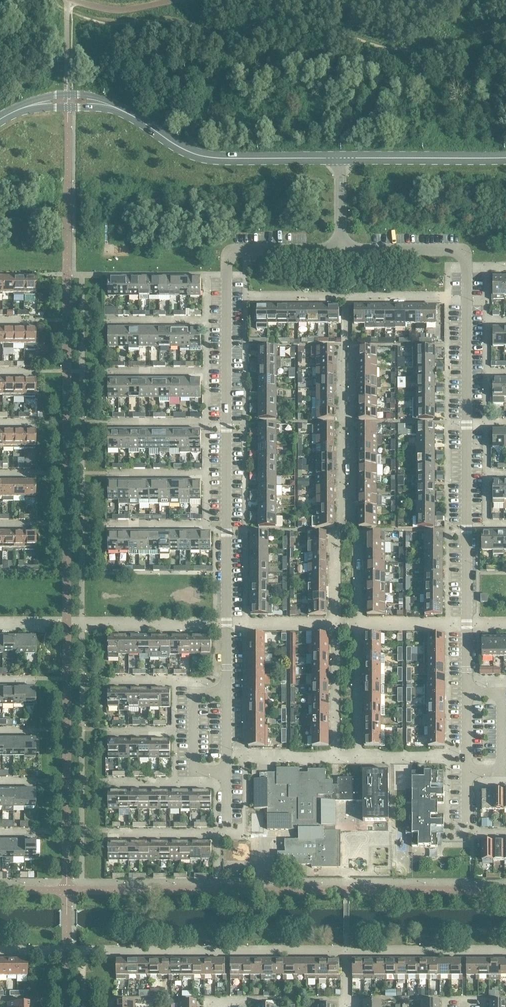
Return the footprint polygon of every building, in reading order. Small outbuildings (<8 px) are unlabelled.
[(13,293),(13,278),(2,278),(2,293),(13,293)] [(24,295),(24,278),(13,278),(13,293),(13,295),(24,295)] [(35,295),(35,278),(24,278),(24,295),(35,295)] [(119,296),(119,278),(108,278),(108,296),(119,296)] [(129,296),(129,278),(119,278),(119,296),(129,296)] [(139,296),(139,278),(129,278),(129,296),(139,296)] [(150,296),(150,278),(139,278),(139,296),(150,296)] [(160,296),(160,278),(150,278),(150,296),(160,296)] [(170,296),(170,278),(160,278),(160,296),(170,296)] [(180,296),(180,278),(170,278),(170,296),(180,296)] [(190,296),(190,278),(180,278),(180,296),(190,296)] [(201,296),(201,278),(190,278),(190,296),(201,296)] [(504,296),(504,278),(493,278),(493,295),(492,295),(492,300),(504,300),(504,296)] [(267,324),(267,306),(257,306),(257,324),(267,324)] [(278,324),(278,306),(267,306),(267,324),(278,324)] [(288,324),(288,306),(278,306),(278,324),(288,324)] [(298,324),(298,306),(288,306),(288,324),(298,324)] [(308,324),(308,306),(298,306),(298,324),(308,324)] [(318,324),(319,306),(308,306),(308,324),(318,324)] [(329,324),(329,306),(319,306),(318,324),(329,324)] [(339,324),(339,306),(329,306),(329,324),(339,324)] [(365,324),(365,306),(354,306),(354,322),(352,322),(352,324),(365,324)] [(375,324),(375,306),(365,306),(365,324),(375,324)] [(385,324),(385,306),(375,306),(375,324),(385,324)] [(395,324),(395,306),(385,306),(385,324),(395,324)] [(406,328),(406,324),(406,306),(395,306),(395,324),(395,328),(406,328)] [(416,324),(416,306),(406,306),(406,324),(416,324)] [(426,324),(426,306),(416,306),(416,324),(426,324)] [(437,324),(437,306),(426,306),(426,324),(437,324)] [(13,344),(13,329),(2,329),(2,344),(13,344)] [(24,344),(24,329),(13,329),(13,344),(24,344)] [(35,346),(35,329),(24,329),(24,344),(24,346),(35,346)] [(119,347),(119,329),(108,329),(108,347),(119,347)] [(129,347),(129,329),(119,329),(119,347),(129,347)] [(139,347),(139,329),(129,329),(129,347),(139,347)] [(149,347),(149,329),(139,329),(139,347),(149,347)] [(160,347),(160,329),(149,329),(149,347),(160,347)] [(170,347),(170,329),(160,329),(160,347),(170,347)] [(180,347),(180,329),(170,329),(170,347),(180,347)] [(190,351),(190,329),(180,329),(180,347),(180,351),(190,351)] [(201,351),(201,329),(190,329),(190,351),(201,351)] [(504,347),(504,329),(493,329),(493,347),(504,347)] [(280,358),(280,347),(259,347),(259,358),(280,358)] [(434,358),(434,347),(413,347),(413,358),(434,358)] [(334,358),(334,348),(316,348),(316,358),(334,358)] [(377,358),(377,348),(359,348),(359,358),(377,358)] [(281,368),(281,358),(280,358),(259,358),(259,368),(276,368),(281,368)] [(334,368),(334,358),(316,358),(316,368),(334,368)] [(377,368),(377,358),(359,358),(359,368),(377,368)] [(434,368),(434,358),(413,358),(413,368),(417,368),(434,368)] [(276,378),(276,368),(259,368),(259,378),(276,378)] [(334,378),(334,368),(316,368),(312,368),(312,378),(316,378),(334,378)] [(377,379),(377,368),(359,368),(359,379),(377,379)] [(434,378),(434,368),(417,368),(417,378),(434,378)] [(276,389),(276,378),(259,378),(259,389),(276,389)] [(334,388),(334,378),(316,378),(316,388),(334,388)] [(434,388),(434,378),(417,378),(417,388),(434,388)] [(377,389),(377,379),(359,379),(359,389),(377,389)] [(13,397),(13,380),(2,380),(2,395),(2,397),(13,397)] [(24,397),(24,380),(13,380),(13,397),(24,397)] [(35,397),(35,380),(24,380),(24,397),(35,397)] [(119,398),(119,380),(108,380),(108,398),(119,398)] [(129,398),(129,380),(119,380),(119,398),(129,398)] [(139,398),(139,380),(129,380),(129,398),(139,398)] [(149,398),(149,380),(139,380),(139,398),(149,398)] [(160,398),(160,380),(149,380),(149,398),(160,398)] [(170,398),(170,380),(160,380),(160,398),(170,398)] [(180,398),(180,380),(170,380),(170,398),(180,398)] [(190,398),(190,380),(180,380),(180,398),(190,398)] [(201,398),(201,380),(190,380),(190,398),(201,398)] [(504,398),(504,380),(493,380),(493,404),(504,404),(504,398)] [(334,399),(334,388),(316,388),(316,399),(334,399)] [(434,398),(434,388),(417,388),(417,398),(434,398)] [(276,399),(276,389),(259,389),(259,399),(276,399)] [(377,399),(377,389),(359,389),(359,399),(377,399)] [(434,409),(434,398),(417,398),(413,398),(413,409),(434,409)] [(276,409),(276,399),(259,399),(259,409),(276,409)] [(334,399),(316,399),(312,399),(312,409),(334,409),(334,399)] [(377,409),(377,399),(359,399),(359,409),(377,409)] [(276,420),(276,409),(259,409),(259,420),(276,420)] [(334,420),(334,409),(312,409),(312,420),(334,420)] [(377,420),(377,409),(359,409),(359,420),(377,420)] [(434,420),(434,409),(413,409),(413,420),(434,420)] [(282,433),(282,427),(281,425),(279,425),(259,425),(259,435),(276,435),(279,435),(281,435),(282,433)] [(334,435),(334,425),(316,425),(316,435),(334,435)] [(377,435),(377,425),(359,425),(359,435),(377,435)] [(434,435),(434,425),(417,425),(417,435),(434,435)] [(13,448),(13,431),(2,431),(2,448),(13,448)] [(24,448),(24,431),(13,431),(13,448),(24,448)] [(35,448),(35,431),(24,431),(24,448),(35,448)] [(119,449),(119,431),(108,431),(108,449),(119,449)] [(129,449),(129,431),(119,431),(119,449),(129,449)] [(139,449),(139,431),(129,431),(129,449),(139,449)] [(150,449),(149,431),(139,431),(139,449),(150,449)] [(160,449),(160,431),(149,431),(150,449),(160,449)] [(170,449),(170,431),(160,431),(160,449),(170,449)] [(180,449),(180,431),(170,431),(170,449),(180,449)] [(190,453),(190,431),(180,431),(180,449),(180,453),(190,453)] [(201,448),(201,431),(190,431),(190,453),(203,453),(203,448),(201,448)] [(504,449),(504,431),(493,431),(493,449),(504,449)] [(276,445),(276,435),(259,435),(259,445),(276,445)] [(334,446),(334,435),(316,435),(316,446),(334,446)] [(377,446),(377,435),(359,435),(359,446),(377,446)] [(434,446),(434,435),(417,435),(417,446),(434,446)] [(276,456),(276,445),(259,445),(259,456),(276,456)] [(334,456),(334,446),(316,446),(316,456),(334,456)] [(377,456),(377,446),(359,446),(359,456),(377,456)] [(434,456),(434,446),(417,446),(417,456),(434,456)] [(276,466),(276,456),(259,456),(259,466),(276,466)] [(334,466),(334,456),(316,456),(316,466),(334,466)] [(377,466),(377,456),(359,456),(359,466),(377,466)] [(434,466),(434,456),(417,456),(417,466),(434,466)] [(276,476),(276,466),(259,466),(259,476),(276,476)] [(334,476),(334,466),(316,466),(316,476),(334,476)] [(377,476),(377,466),(359,466),(359,476),(377,476)] [(434,476),(434,466),(417,466),(417,476),(434,476)] [(276,487),(276,476),(259,476),(259,487),(276,487)] [(334,486),(334,476),(316,476),(316,486),(334,486)] [(381,476),(377,476),(359,476),(359,487),(377,487),(381,487),(381,476)] [(434,487),(434,476),(417,476),(417,487),(434,487)] [(13,497),(13,482),(2,482),(2,497),(13,497)] [(24,497),(24,482),(13,482),(13,497),(24,497)] [(35,499),(35,482),(24,482),(24,497),(24,499),(35,499)] [(119,500),(119,482),(108,482),(108,500),(119,500)] [(129,500),(129,482),(119,482),(119,500),(129,500)] [(139,500),(139,482),(129,482),(129,500),(139,500)] [(149,500),(149,482),(139,482),(139,500),(149,500)] [(160,500),(160,482),(149,482),(149,500),(160,500)] [(170,500),(170,482),(160,482),(160,500),(170,500)] [(180,500),(180,482),(170,482),(170,500),(180,500)] [(190,504),(190,500),(190,482),(180,482),(180,500),(180,504),(190,504)] [(201,500),(201,482),(190,482),(190,500),(201,500)] [(504,500),(504,482),(493,482),(493,504),(504,504),(504,500)] [(334,496),(334,486),(316,486),(316,496),(334,496)] [(276,496),(276,487),(259,487),(259,496),(276,496)] [(377,496),(377,487),(359,487),(359,496),(377,496)] [(434,496),(434,487),(417,487),(417,496),(434,496)] [(276,507),(276,496),(259,496),(259,507),(276,507)] [(334,507),(334,496),(316,496),(316,507),(334,507)] [(377,507),(377,496),(359,496),(359,507),(377,507)] [(434,507),(434,496),(417,496),(417,507),(434,507)] [(276,517),(276,507),(259,507),(259,517),(276,517)] [(334,517),(334,507),(316,507),(316,517),(334,517)] [(377,517),(377,507),(359,507),(359,517),(377,517)] [(434,517),(434,507),(417,507),(417,517),(434,517)] [(276,528),(276,517),(259,517),(259,528),(276,528)] [(334,527),(334,517),(316,517),(316,527),(334,527)] [(377,527),(377,517),(359,517),(359,527),(377,527)] [(434,517),(417,517),(413,517),(413,528),(434,528),(434,517)] [(13,548),(13,533),(2,533),(2,548),(13,548)] [(24,550),(24,533),(13,533),(13,548),(13,550),(24,550)] [(35,550),(35,533),(24,533),(24,550),(35,550)] [(119,551),(119,533),(108,533),(108,551),(119,551)] [(129,551),(129,533),(119,533),(119,551),(129,551)] [(139,551),(139,533),(129,533),(129,551),(139,551)] [(149,551),(149,533),(139,533),(139,551),(149,551)] [(160,551),(160,533),(149,533),(149,551),(160,551)] [(170,551),(170,533),(160,533),(160,551),(170,551)] [(180,551),(180,533),(170,533),(170,551),(180,551)] [(190,551),(190,533),(180,533),(180,551),(190,551)] [(200,551),(200,533),(190,533),(190,551),(200,551)] [(211,551),(211,533),(200,533),(200,551),(211,551)] [(268,544),(268,533),(251,533),(251,544),(268,544)] [(326,543),(326,533),(327,533),(308,533),(308,543),(326,543)] [(385,543),(385,533),(367,533),(367,543),(385,543)] [(442,543),(442,533),(425,533),(425,543),(442,543)] [(493,551),(493,533),(482,533),(482,551),(493,551)] [(504,555),(504,551),(504,533),(493,533),(493,551),(493,555),(504,555)] [(326,553),(326,543),(308,543),(308,553),(326,553)] [(385,553),(385,543),(367,543),(367,553),(385,553)] [(442,554),(442,543),(425,543),(425,554),(442,554)] [(268,554),(268,544),(251,544),(251,554),(268,554)] [(326,553),(308,553),(305,553),(305,564),(308,564),(326,564),(326,553)] [(385,564),(385,553),(367,553),(367,564),(385,564)] [(268,564),(268,554),(251,554),(251,564),(268,564)] [(442,564),(442,554),(425,554),(425,564),(442,564)] [(268,574),(268,564),(251,564),(251,574),(268,574)] [(326,574),(326,564),(308,564),(308,574),(326,574)] [(385,574),(385,564),(367,564),(367,574),(385,574)] [(442,574),(442,564),(425,564),(425,574),(442,574)] [(268,584),(268,574),(251,574),(251,584),(268,584)] [(326,584),(326,574),(308,574),(308,584),(326,584)] [(385,584),(385,574),(367,574),(367,584),(385,584)] [(442,584),(442,574),(425,574),(425,584),(442,584)] [(268,594),(268,584),(251,584),(251,594),(268,594)] [(326,594),(326,584),(308,584),(308,594),(326,594)] [(385,594),(385,584),(367,584),(367,594),(385,594)] [(442,594),(442,584),(425,584),(425,594),(442,594)] [(268,594),(251,594),(251,605),(268,605),(272,605),(272,594),(268,594)] [(326,605),(326,594),(308,594),(308,605),(326,605)] [(385,605),(385,594),(367,594),(367,605),(385,605)] [(442,604),(442,594),(425,594),(425,604),(442,604)] [(442,615),(442,604),(425,604),(425,615),(442,615)] [(268,615),(268,605),(251,605),(251,615),(268,615)] [(326,614),(326,605),(308,605),(308,615),(327,615),(327,614),(326,614)] [(385,615),(385,605),(367,605),(367,615),(385,615)] [(445,645),(445,634),(432,634),(432,632),(426,632),(426,645),(428,645),(445,645)] [(265,644),(265,634),(249,634),(249,644),(265,644)] [(329,644),(329,638),(329,634),(312,634),(312,644),(329,644)] [(385,645),(385,634),(365,634),(365,645),(381,645),(385,645)] [(13,655),(13,636),(2,636),(2,655),(13,655)] [(24,655),(24,636),(13,636),(13,655),(24,655)] [(35,655),(35,636),(24,636),(24,655),(35,655)] [(119,654),(119,636),(108,636),(108,654),(119,654)] [(129,654),(129,636),(119,636),(119,654),(129,654)] [(139,654),(139,636),(129,636),(129,654),(139,654)] [(150,654),(150,636),(139,636),(139,654),(150,654)] [(160,654),(160,636),(150,636),(150,654),(160,654)] [(170,654),(170,636),(160,636),(160,654),(170,654)] [(180,654),(180,636),(170,636),(170,654),(180,654)] [(190,654),(190,636),(180,636),(180,654),(190,654)] [(201,654),(201,636),(190,636),(190,654),(201,654)] [(211,660),(211,636),(201,636),(201,654),(201,660),(211,660)] [(493,657),(493,638),(488,638),(485,636),(482,636),(482,657),(493,657)] [(504,657),(504,636),(502,636),(499,638),(493,638),(493,657),(504,657)] [(265,655),(265,644),(249,644),(249,655),(265,655)] [(329,655),(329,644),(312,644),(312,655),(329,655)] [(381,655),(381,645),(365,645),(365,655),(381,655)] [(445,655),(445,645),(428,645),(428,655),(445,655)] [(265,665),(265,655),(249,655),(249,665),(265,665)] [(329,665),(329,659),(329,655),(312,655),(312,665),(329,665)] [(385,665),(385,655),(381,655),(365,655),(365,665),(385,665)] [(445,665),(445,655),(428,655),(428,665),(445,665)] [(265,675),(265,665),(249,665),(249,675),(265,675)] [(329,675),(329,665),(312,665),(312,675),(329,675)] [(385,675),(385,665),(365,665),(365,675),(385,675)] [(445,675),(445,665),(428,665),(428,675),(445,675)] [(265,685),(265,675),(249,675),(249,685),(265,685)] [(329,685),(329,675),(312,675),(312,685),(329,685)] [(385,686),(385,675),(365,675),(365,685),(381,685),(381,686),(385,686)] [(445,685),(445,675),(428,675),(428,685),(445,685)] [(265,696),(265,685),(249,685),(249,696),(265,696)] [(329,696),(329,685),(312,685),(312,696),(329,696)] [(381,696),(381,686),(381,685),(365,685),(365,696),(381,696)] [(445,696),(445,685),(428,685),(424,685),(424,696),(445,696)] [(13,706),(13,687),(2,687),(2,706),(13,706)] [(24,706),(24,687),(13,687),(13,706),(24,706)] [(35,706),(35,687),(24,687),(24,706),(35,706)] [(119,707),(119,689),(108,689),(108,707),(119,707)] [(129,707),(129,689),(119,689),(119,707),(129,707)] [(139,707),(139,689),(129,689),(129,707),(139,707)] [(149,707),(149,689),(139,689),(139,707),(149,707)] [(160,707),(160,689),(149,689),(149,707),(160,707)] [(170,707),(170,689),(160,689),(160,707),(170,707)] [(268,696),(265,696),(249,696),(249,706),(268,706),(268,696)] [(329,706),(329,700),(329,696),(312,696),(312,706),(329,706)] [(385,706),(385,696),(381,696),(365,696),(365,706),(385,706)] [(445,706),(445,696),(424,696),(424,706),(428,706),(445,706)] [(268,716),(268,706),(249,706),(249,716),(265,716),(268,716)] [(329,716),(329,706),(312,706),(312,716),(329,716)] [(385,716),(385,706),(365,706),(365,716),(381,716),(385,716)] [(445,716),(445,706),(428,706),(428,716),(445,716)] [(265,726),(265,716),(249,716),(249,726),(265,726)] [(329,726),(329,720),(329,716),(312,716),(308,716),(308,726),(312,726),(329,726)] [(381,726),(381,716),(365,716),(365,726),(381,726)] [(445,726),(445,716),(428,716),(428,726),(445,726)] [(268,736),(268,726),(265,726),(249,726),(249,736),(268,736)] [(329,736),(329,726),(312,726),(312,736),(329,736)] [(385,737),(385,726),(381,726),(365,726),(365,736),(381,736),(381,737),(385,737)] [(445,736),(445,726),(428,726),(428,736),(445,736)] [(268,747),(268,736),(249,736),(249,747),(268,747)] [(329,747),(329,741),(329,736),(312,736),(312,747),(329,747)] [(381,747),(381,737),(381,736),(365,736),(365,747),(381,747)] [(445,747),(445,736),(428,736),(428,747),(445,747)] [(13,757),(13,738),(2,738),(2,757),(13,757)] [(24,757),(24,738),(13,738),(13,757),(24,757)] [(35,757),(35,738),(24,738),(24,757),(35,757)] [(119,758),(119,740),(108,740),(108,758),(119,758)] [(129,758),(129,740),(119,740),(119,758),(129,758)] [(139,758),(139,740),(129,740),(129,758),(139,758)] [(149,758),(149,740),(139,740),(139,758),(149,758)] [(160,758),(160,740),(149,740),(149,758),(160,758)] [(170,758),(170,740),(160,740),(160,758),(170,758)] [(335,802),(340,802),(362,802),(362,801),(363,801),(363,821),(389,821),(388,771),(363,771),(363,778),(362,778),(338,778),(338,786),(333,786),(333,781),(326,781),(326,770),(308,770),(308,779),(299,779),(299,769),(277,769),(277,774),(260,774),(260,780),(254,780),(254,809),(267,809),(267,830),(299,830),(299,840),(285,840),(285,852),(278,852),(278,865),(312,865),(312,868),(341,868),(341,831),(323,831),(323,826),(335,826),(335,802)] [(437,815),(437,804),(444,803),(444,796),(443,796),(443,791),(444,791),(444,784),(437,784),(437,779),(438,779),(438,772),(424,772),(419,772),(412,772),(412,779),(412,790),(406,790),(406,804),(412,804),(412,815),(406,815),(406,828),(412,828),(412,833),(412,834),(412,839),(412,847),(419,847),(419,846),(430,846),(438,847),(438,839),(437,839),(437,834),(444,834),(444,827),(443,827),(443,822),(444,822),(444,815),(437,815)] [(13,808),(13,789),(2,789),(2,808),(13,808)] [(24,808),(24,789),(13,789),(13,808),(24,808)] [(35,808),(35,789),(24,789),(24,808),(35,808)] [(493,810),(493,791),(488,791),(485,789),(482,789),(482,810),(493,810)] [(504,810),(504,789),(502,789),(499,791),(493,791),(493,810),(504,810)] [(119,809),(119,791),(108,791),(108,809),(119,809)] [(129,809),(129,791),(119,791),(119,809),(129,809)] [(139,809),(139,791),(129,791),(129,809),(139,809)] [(150,809),(150,791),(139,791),(139,809),(150,809)] [(160,809),(160,791),(150,791),(150,809),(160,809)] [(170,809),(170,791),(160,791),(160,809),(170,809)] [(180,809),(180,791),(170,791),(170,809),(180,809)] [(190,809),(190,791),(180,791),(180,809),(190,809)] [(201,809),(201,791),(190,791),(190,809),(201,809)] [(211,809),(211,791),(201,791),(201,809),(211,809)] [(13,859),(13,840),(2,840),(2,859),(13,859)] [(24,859),(24,840),(13,840),(13,859),(24,859)] [(35,859),(35,840),(24,840),(24,859),(35,859)] [(493,861),(493,842),(488,842),(485,840),(482,840),(482,861),(493,861)] [(504,861),(504,840),(502,840),(499,842),(493,842),(493,861),(504,861)] [(119,860),(119,842),(108,842),(108,860),(119,860)] [(129,860),(129,842),(119,842),(119,860),(129,860)] [(139,860),(139,842),(129,842),(129,860),(139,860)] [(150,860),(150,842),(139,842),(139,860),(150,860)] [(160,860),(160,842),(150,842),(150,860),(160,860)] [(170,860),(170,842),(160,842),(160,860),(170,860)] [(180,860),(180,842),(170,842),(170,860),(180,860)] [(190,860),(190,842),(180,842),(180,860),(190,860)] [(201,860),(201,842),(190,842),(190,860),(201,860)] [(211,860),(211,842),(201,842),(201,860),(211,860)] [(499,980),(499,956),(488,956),(488,960),(488,980),(490,980),(490,976),(498,976),(498,980),(499,980)] [(16,976),(16,960),(6,960),(6,976),(16,976)] [(27,976),(27,960),(16,960),(16,976),(27,976)] [(128,980),(128,960),(117,960),(116,976),(126,976),(126,980),(128,980)] [(138,980),(138,960),(128,960),(128,980),(129,980),(129,979),(137,979),(137,980),(138,980)] [(149,980),(149,960),(138,960),(138,980),(140,980),(140,979),(147,979),(147,980),(149,980)] [(160,980),(160,960),(149,960),(149,980),(151,980),(151,979),(158,979),(158,980),(160,980)] [(171,980),(171,960),(160,960),(160,980),(162,980),(162,975),(169,976),(169,980),(171,980)] [(182,980),(182,960),(171,960),(171,980),(173,980),(173,976),(180,976),(180,980),(182,980)] [(193,980),(193,960),(182,960),(182,980),(183,980),(183,976),(191,975),(191,980),(193,980)] [(203,980),(203,960),(193,960),(193,980),(194,980),(194,979),(202,979),(202,980),(203,980)] [(214,980),(214,960),(203,960),(203,980),(205,980),(205,975),(212,975),(212,980),(214,980)] [(225,975),(225,960),(214,960),(214,980),(216,980),(216,975),(223,975),(223,980),(227,980),(227,975),(225,975)] [(242,980),(242,960),(231,960),(230,980),(242,980)] [(252,980),(252,960),(242,960),(242,980),(243,980),(243,976),(251,976),(251,980),(252,980)] [(263,980),(263,960),(252,960),(252,980),(254,980),(254,976),(261,976),(261,980),(263,980)] [(274,980),(274,960),(263,960),(263,980),(274,980)] [(285,980),(285,960),(274,960),(274,980),(276,980),(276,976),(283,976),(283,980),(285,980)] [(296,980),(296,960),(285,960),(285,980),(287,980),(287,976),(294,976),(294,980),(296,980)] [(306,980),(306,960),(296,960),(296,980),(297,980),(297,975),(305,975),(305,980),(306,980)] [(317,980),(317,960),(306,960),(306,980),(317,980)] [(328,980),(328,960),(317,960),(317,980),(328,980)] [(339,975),(339,960),(328,960),(328,980),(341,980),(341,975),(339,975)] [(364,980),(364,960),(353,960),(352,980),(364,980)] [(374,980),(374,960),(364,960),(364,980),(374,980)] [(385,980),(385,960),(374,960),(374,980),(385,980)] [(396,980),(396,960),(385,960),(385,980),(387,980),(387,976),(394,976),(394,980),(396,980)] [(407,980),(407,960),(396,960),(396,980),(398,980),(398,979),(405,979),(405,980),(407,980)] [(418,980),(418,960),(407,960),(407,980),(408,980),(408,979),(416,979),(416,980),(418,980)] [(428,980),(428,960),(418,960),(418,980),(419,980),(419,979),(427,979),(427,980),(428,980)] [(439,980),(439,960),(428,960),(428,980),(430,980),(430,979),(437,979),(437,980),(439,980)] [(450,980),(450,960),(439,960),(439,980),(441,980),(441,979),(448,979),(448,980),(450,980)] [(461,976),(461,960),(450,960),(450,980),(452,980),(452,979),(459,979),(459,980),(463,980),(463,976),(461,976)] [(478,980),(478,960),(466,960),(466,976),(476,976),(476,980),(478,980)] [(488,980),(488,960),(478,960),(478,980),(479,980),(479,979),(487,979),(487,980),(488,980)]
